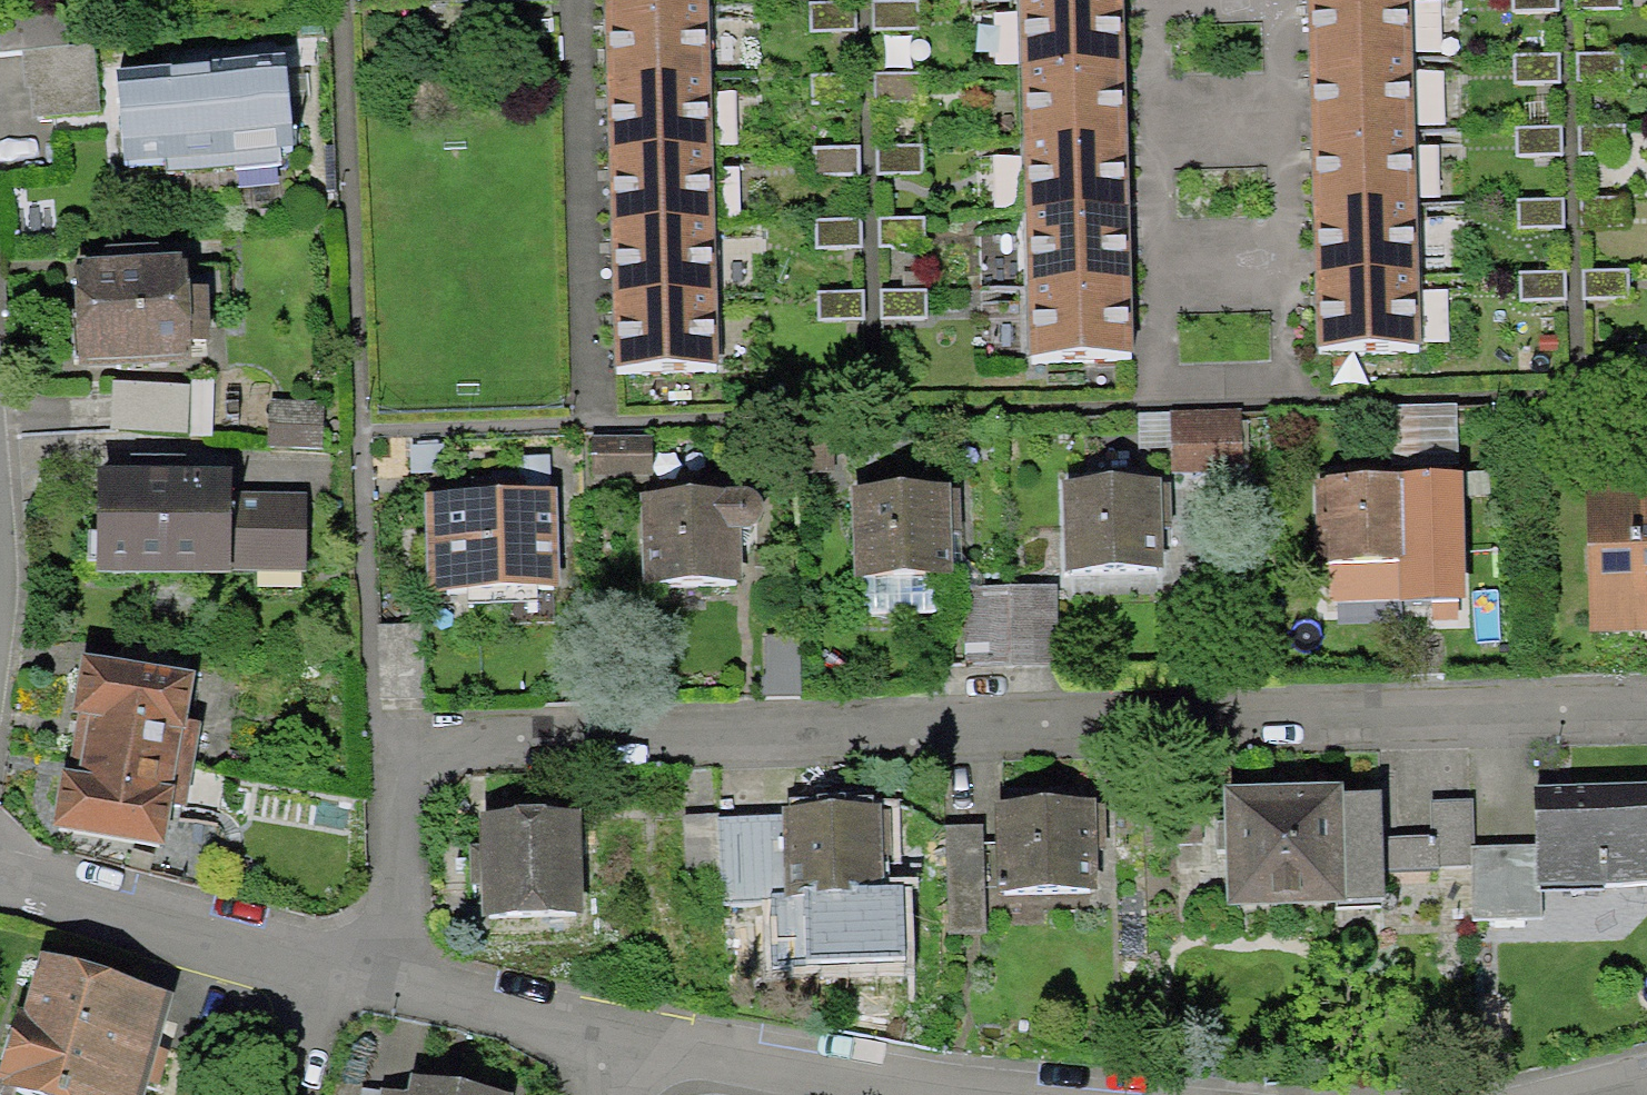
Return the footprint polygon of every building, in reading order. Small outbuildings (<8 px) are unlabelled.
[(1134,0),(1037,0),(1047,366),(1143,363),(1134,0)] [(1302,348),(1399,346),(1390,0),(1293,0),(1302,348)] [(1509,11),(1558,9),(1557,0),(1508,0),(1509,11)] [(1575,11),(1622,10),(1622,0),(1575,0),(1575,11)] [(920,1),(872,2),(873,31),(920,32),(920,1)] [(854,5),(809,6),(810,33),(855,32),(854,5)] [(720,370),(716,7),(619,8),(622,371),(720,370)] [(1560,55),(1511,55),(1511,85),(1560,85),(1560,55)] [(1627,56),(1577,58),(1579,83),(1628,81),(1627,56)] [(922,102),(921,72),(874,74),(875,103),(922,102)] [(855,75),(811,77),(812,107),(856,106),(855,75)] [(307,100),(129,108),(133,190),(311,181),(307,100)] [(1623,128),(1582,128),(1581,156),(1625,156),(1623,128)] [(1562,129),(1515,129),(1515,157),(1563,156),(1562,129)] [(924,146),(877,147),(878,175),(925,174),(924,146)] [(859,150),(813,150),(813,176),(859,176),(859,150)] [(1568,201),(1516,199),(1515,230),(1568,231),(1568,201)] [(861,219),(815,219),(815,250),(861,250),(861,219)] [(205,277),(82,272),(77,376),(201,381),(205,277)] [(1566,273),(1520,273),(1520,306),(1566,305),(1566,273)] [(1627,273),(1583,275),(1585,302),(1628,300),(1627,273)] [(925,293),(878,291),(880,320),(925,319),(925,293)] [(864,292),(818,293),(819,323),(865,322),(864,292)] [(1170,450),(1170,472),(1241,472),(1241,415),(1135,416),(1135,451),(1170,450)] [(649,435),(587,435),(588,479),(649,479),(649,435)] [(443,442),(408,442),(408,476),(444,475),(443,442)] [(175,471),(101,480),(99,590),(308,589),(314,500),(175,471)] [(1411,481),(1312,482),(1318,572),(1414,568),(1411,481)] [(1059,485),(1061,574),(1164,571),(1162,483),(1059,485)] [(853,490),(857,582),(862,582),(863,616),(937,613),(935,579),(954,579),(951,486),(853,490)] [(1592,488),(1594,631),(1646,631),(1646,487),(1592,488)] [(567,494),(437,497),(440,599),(569,596),(567,494)] [(645,508),(647,588),(747,585),(744,505),(645,508)] [(1013,587),(963,587),(962,667),(1012,666),(1013,587)] [(1059,587),(1013,587),(1012,666),(1059,666),(1059,587)] [(802,636),(762,636),(761,695),(802,696),(802,636)] [(65,777),(52,844),(177,868),(212,688),(88,664),(77,721),(99,725),(88,781),(65,777)] [(1346,787),(1226,789),(1229,911),(1348,909),(1348,902),(1383,902),(1382,873),(1381,839),(1381,796),(1346,797),(1346,787)] [(1541,899),(1646,895),(1646,788),(1536,792),(1538,845),(1541,899)] [(1095,802),(999,804),(1001,897),(1097,895),(1095,802)] [(1435,805),(1435,838),(1435,868),(1472,868),(1471,847),(1471,804),(1435,805)] [(796,808),(795,900),(890,901),(891,809),(796,808)] [(578,823),(487,826),(490,915),(581,912),(578,823)] [(1435,838),(1381,839),(1382,873),(1436,872),(1435,868),(1435,838)] [(1538,845),(1471,847),(1472,868),(1473,920),(1540,919),(1541,899),(1538,845)] [(50,964),(8,1090),(21,1094),(159,1094),(187,1009),(50,964)] [(411,1077),(407,1094),(498,1094),(411,1077)]
